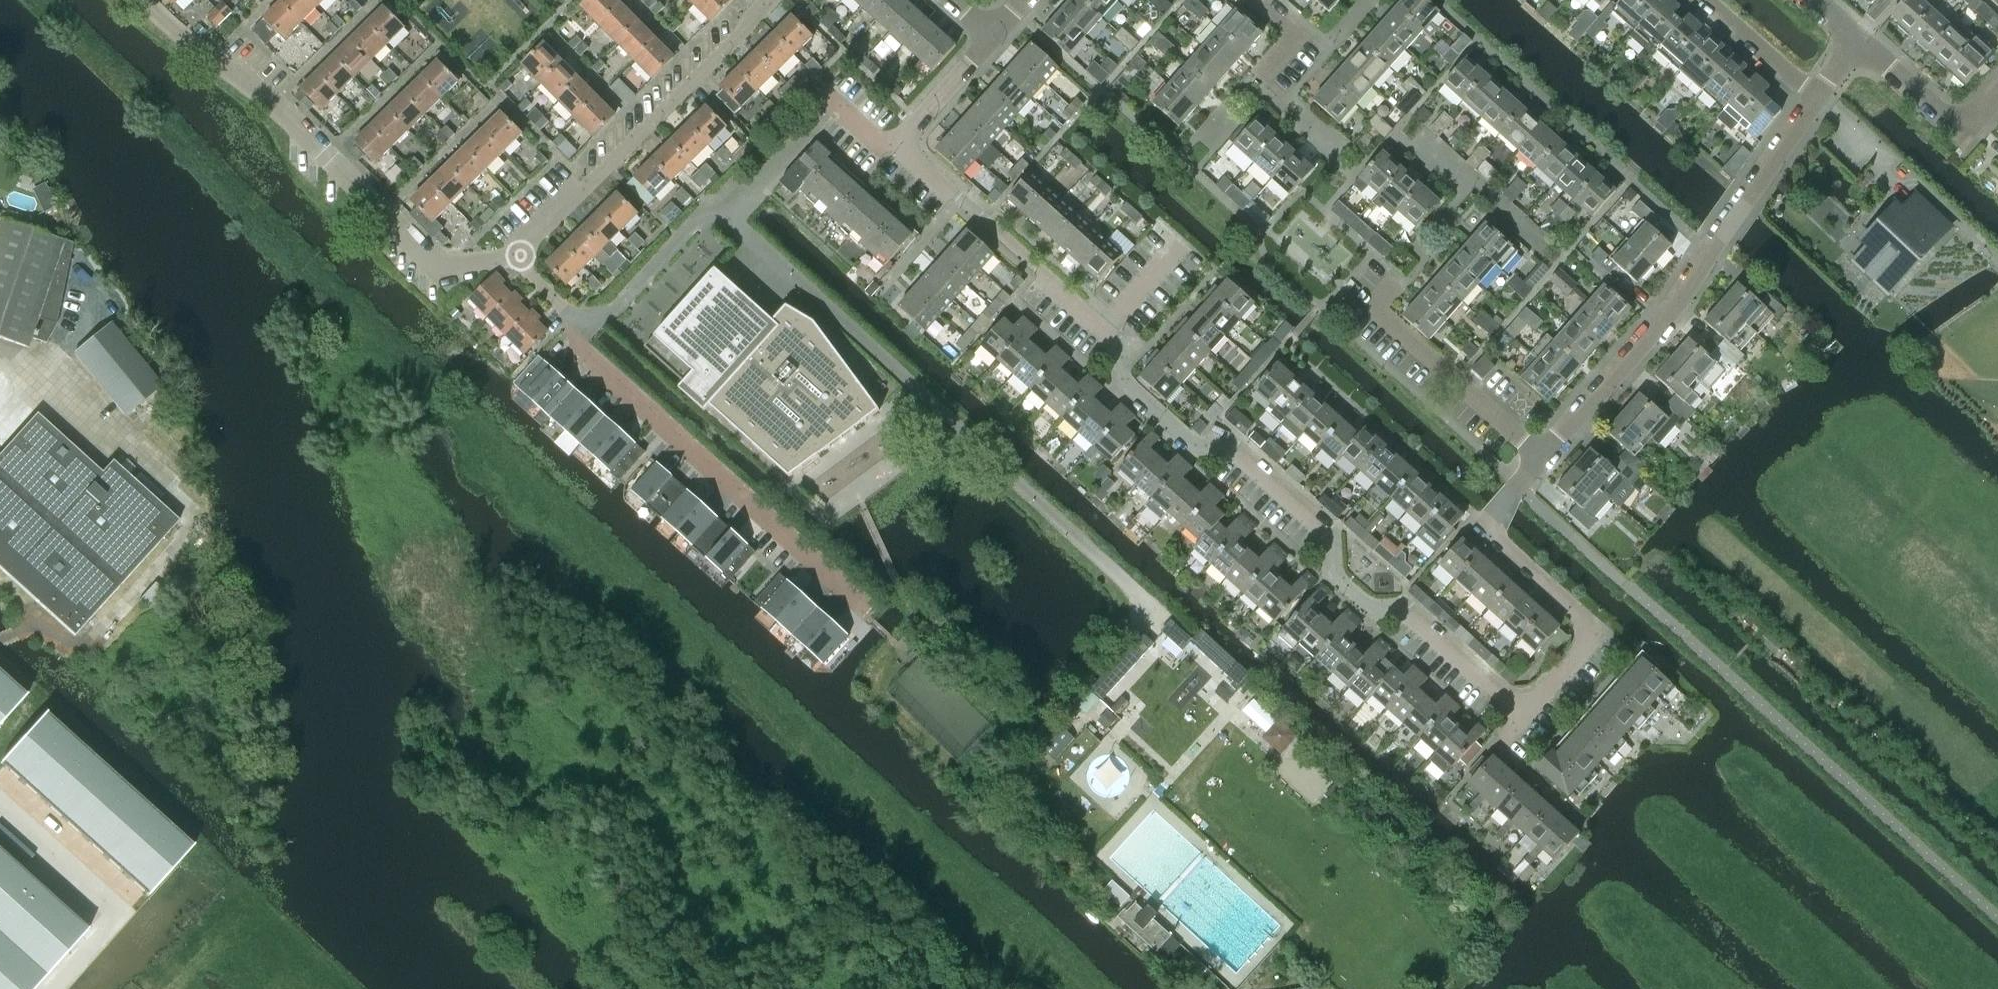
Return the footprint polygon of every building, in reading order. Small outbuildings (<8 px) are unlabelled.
[(300,23),(319,5),(313,0),(284,0),(281,3),(300,23)] [(357,13),(362,8),(354,0),(353,0),(348,4),(357,13)] [(582,7),(601,26),(621,3),(618,0),(589,0),(582,7)] [(644,4),(649,9),(658,1),(657,0),(648,0),(644,4)] [(693,3),(711,21),(732,0),(696,0),(693,3)] [(862,6),(876,19),(893,0),(867,0),(862,6)] [(876,19),(890,32),(914,7),(906,0),(893,0),(876,19)] [(1087,36),(1103,18),(1084,0),(1071,0),(1060,12),(1087,36)] [(1103,18),(1119,0),(1084,0),(1103,18)] [(1154,8),(1163,16),(1164,15),(1172,5),(1167,0),(1162,0),(1155,7),(1154,8)] [(1182,4),(1183,5),(1191,12),(1200,2),(1198,0),(1186,0),(1182,4)] [(1329,13),(1341,0),(1315,0),(1329,13)] [(1423,32),(1430,38),(1438,29),(1430,23),(1440,12),(1426,0),(1404,0),(1397,8),(1423,31),(1423,32)] [(1611,11),(1633,31),(1634,32),(1659,4),(1655,0),(1621,0),(1611,11)] [(1633,31),(1628,36),(1652,57),(1657,52),(1656,52),(1681,23),(1673,16),(1680,8),(1671,0),(1662,0),(1659,4),(1634,32),(1633,31)] [(1887,0),(1880,0),(1866,16),(1875,23),(1892,4),(1887,0)] [(1910,34),(1930,11),(1918,0),(1907,0),(1891,18),(1900,25),(1898,28),(1908,36),(1910,34)] [(215,10),(225,19),(233,12),(223,2),(215,10)] [(659,2),(651,10),(650,11),(655,16),(664,7),(659,2)] [(1200,2),(1191,12),(1200,20),(1209,10),(1200,2)] [(281,3),(253,31),(267,45),(278,34),(284,39),(300,23),(281,3)] [(621,3),(601,26),(618,43),(639,22),(621,3)] [(818,12),(812,4),(806,10),(813,17),(818,12)] [(1975,13),(1987,23),(1995,14),(1983,4),(1975,13)] [(372,20),(368,24),(389,45),(393,40),(405,28),(396,18),(385,7),(372,20)] [(914,7),(890,32),(904,44),(927,20),(914,7)] [(1381,26),(1407,50),(1423,32),(1423,31),(1397,8),(1381,26)] [(207,17),(215,26),(217,27),(225,19),(215,10),(207,17)] [(1219,30),(1245,54),(1263,34),(1237,10),(1219,30)] [(1930,11),(1910,34),(1919,42),(1916,44),(1927,54),(1929,52),(1950,28),(1930,11)] [(1043,31),(1070,55),(1087,36),(1060,12),(1043,31)] [(1987,23),(1997,33),(1997,17),(1995,14),(1987,23)] [(331,21),(340,29),(345,24),(336,16),(331,21)] [(775,33),(795,55),(813,37),(793,16),(775,33)] [(1656,52),(1657,52),(1679,72),(1704,43),(1695,36),(1702,28),(1688,16),(1681,23),(1656,52)] [(676,20),(668,28),(667,29),(673,34),(681,25),(676,20)] [(927,20),(904,44),(919,57),(942,33),(927,20)] [(325,27),(333,35),(338,31),(330,22),(325,27)] [(639,22),(618,43),(635,60),(656,39),(639,22)] [(359,33),(352,40),(372,61),(379,54),(389,45),(368,24),(359,33)] [(826,30),(833,38),(839,32),(832,25),(826,30)] [(1364,45),(1390,68),(1407,50),(1381,26),(1364,45)] [(1121,28),(1114,36),(1122,44),(1130,35),(1121,28)] [(1950,28),(1929,52),(1937,59),(1936,61),(1945,70),(1947,68),(1968,45),(1950,28)] [(1203,48),(1229,71),(1245,54),(1219,30),(1203,48)] [(846,40),(839,32),(833,38),(840,45),(846,40)] [(1159,32),(1150,41),(1158,48),(1167,39),(1159,32)] [(757,51),(777,73),(795,55),(775,33),(757,51)] [(942,33),(919,57),(933,71),(956,45),(942,33)] [(1463,33),(1451,47),(1459,55),(1472,41),(1463,33)] [(1130,35),(1122,44),(1130,51),(1138,43),(1130,35)] [(1968,45),(1947,68),(1956,75),(1954,78),(1964,87),(1987,62),(1995,53),(1976,35),(1968,45)] [(568,44),(568,45),(573,50),(582,41),(577,36),(568,44)] [(1711,36),(1704,43),(1679,72),(1701,91),(1726,63),(1718,55),(1725,48),(1711,36)] [(656,39),(635,60),(653,78),(674,57),(656,39)] [(1167,39),(1158,48),(1167,56),(1175,47),(1167,39)] [(345,47),(335,57),(355,78),(360,72),(366,67),(372,61),(352,40),(345,47)] [(1433,49),(1442,58),(1451,47),(1442,40),(1433,49)] [(545,43),(524,64),(541,82),(563,61),(545,43)] [(575,51),(574,51),(580,57),(580,56),(588,48),(583,43),(575,51)] [(1019,59),(1045,82),(1059,67),(1033,43),(1019,59)] [(1347,63),(1373,86),(1390,68),(1364,45),(1347,63)] [(1451,47),(1442,58),(1450,65),(1459,55),(1451,47)] [(1186,66),(1213,90),(1229,71),(1203,48),(1186,66)] [(738,69),(759,90),(777,73),(757,51),(738,69)] [(854,58),(862,64),(867,59),(859,52),(854,58)] [(1147,64),(1138,55),(1130,64),(1140,73),(1147,64)] [(1726,63),(1701,91),(1723,111),(1717,118),(1717,119),(1749,83),(1740,76),(1747,68),(1733,55),(1726,63)] [(331,60),(318,73),(338,94),(352,81),(355,78),(335,57),(331,60)] [(1468,57),(1444,83),(1463,100),(1486,73),(1468,57)] [(448,58),(442,64),(450,73),(456,68),(456,67),(448,58)] [(804,66),(814,76),(822,68),(813,58),(804,66)] [(1108,58),(1100,66),(1109,75),(1110,74),(1117,66),(1108,58)] [(592,68),(591,69),(596,74),(597,73),(605,65),(600,59),(592,68)] [(867,59),(862,64),(869,71),(874,65),(867,59)] [(1005,75),(1031,98),(1045,82),(1019,59),(1005,75)] [(439,61),(422,77),(442,99),(459,82),(450,73),(442,64),(439,61)] [(563,61),(541,82),(559,100),(580,79),(563,61)] [(1331,82),(1356,105),(1373,86),(1347,63),(1331,82)] [(1170,84),(1196,108),(1213,90),(1186,66),(1170,84)] [(384,74),(393,83),(398,78),(389,69),(384,74)] [(735,114),(741,108),(759,90),(738,69),(721,86),(723,89),(717,96),(735,114)] [(317,74),(301,89),(307,96),(322,110),(337,95),(338,94),(318,73),(317,74)] [(1486,73),(1463,100),(1481,116),(1504,90),(1486,73)] [(991,90),(1017,114),(1031,98),(1005,75),(991,90)] [(1749,83),(1717,119),(1731,131),(1737,123),(1756,140),(1781,112),(1762,95),(1769,87),(1756,75),(1749,83)] [(787,84),(797,93),(804,86),(795,76),(787,84)] [(1400,86),(1409,94),(1417,84),(1409,76),(1400,86)] [(418,81),(405,94),(426,115),(439,102),(442,99),(422,77),(418,81)] [(883,83),(890,90),(895,84),(888,78),(883,83)] [(580,79),(559,100),(576,117),(597,96),(580,79)] [(512,85),(507,80),(499,88),(504,93),(512,85)] [(1339,124),(1356,105),(1331,82),(1314,100),(1339,124)] [(367,90),(375,99),(381,93),(372,84),(367,90)] [(779,91),(789,101),(797,93),(787,84),(779,91)] [(890,90),(897,97),(902,91),(895,84),(890,90)] [(1179,127),(1196,108),(1170,84),(1153,103),(1179,127)] [(1417,84),(1409,94),(1418,102),(1426,92),(1417,84)] [(621,98),(620,99),(626,105),(627,103),(635,95),(630,90),(621,98)] [(978,105),(1003,129),(1017,114),(991,90),(978,105)] [(1504,90),(1481,116),(1499,133),(1523,107),(1504,90)] [(369,105),(372,102),(374,100),(366,91),(360,97),(369,105)] [(397,102),(388,110),(409,132),(426,115),(405,94),(397,102)] [(306,96),(301,101),(310,110),(315,105),(306,96)] [(597,96),(576,117),(594,136),(615,115),(597,96)] [(1077,98),(1070,106),(1077,112),(1084,104),(1077,98)] [(526,99),(518,107),(523,113),(531,104),(526,99)] [(761,109),(771,118),(779,110),(770,101),(761,109)] [(689,123),(710,144),(727,127),(719,120),(725,114),(714,103),(708,109),(706,106),(689,123)] [(964,120),(990,144),(1003,129),(978,105),(964,120)] [(1062,114),(1069,121),(1077,112),(1070,106),(1062,114)] [(1433,115),(1423,106),(1415,115),(1425,124),(1433,115)] [(1499,133),(1518,150),(1541,123),(1523,107),(1499,133)] [(377,122),(371,127),(392,148),(397,143),(407,133),(409,132),(388,110),(377,122)] [(1444,112),(1437,120),(1446,128),(1453,120),(1444,112)] [(483,131),(505,152),(523,134),(502,113),(483,131)] [(1367,123),(1376,130),(1384,121),(1376,113),(1367,123)] [(543,117),(535,125),(540,131),(549,122),(543,117)] [(1234,144),(1253,162),(1276,136),(1258,119),(1234,144)] [(951,135),(976,159),(990,144),(964,120),(951,135)] [(1437,120),(1430,129),(1439,137),(1446,128),(1437,120)] [(1384,121),(1376,130),(1384,138),(1393,129),(1384,121)] [(671,141),(692,162),(710,144),(689,123),(671,141)] [(1541,123),(1518,150),(1536,166),(1560,140),(1541,123)] [(446,126),(441,131),(450,140),(455,134),(446,126)] [(371,127),(354,143),(375,164),(392,148),(371,127)] [(436,140),(435,141),(439,146),(446,139),(435,128),(429,133),(436,140)] [(1050,128),(1042,136),(1049,143),(1057,135),(1050,128)] [(465,149),(486,170),(505,152),(483,131),(465,149)] [(560,135),(552,143),(558,148),(566,140),(560,135)] [(963,174),(976,159),(951,135),(937,150),(963,174)] [(1035,144),(1042,151),(1049,143),(1042,136),(1035,144)] [(1276,136),(1253,162),(1271,178),(1295,153),(1276,136)] [(1560,140),(1536,166),(1555,183),(1579,157),(1560,140)] [(653,159),(674,180),(682,172),(689,179),(681,187),(682,188),(691,197),(708,181),(698,171),(691,163),(692,162),(671,141),(653,159)] [(816,143),(781,183),(795,196),(798,192),(800,190),(807,197),(806,198),(816,207),(843,175),(826,160),(830,155),(816,143)] [(1473,154),(1483,162),(1490,154),(1480,145),(1473,154)] [(356,146),(351,152),(359,160),(365,155),(356,146)] [(716,154),(725,164),(733,156),(724,146),(716,154)] [(448,166),(469,187),(486,170),(465,149),(448,166)] [(1059,156),(1067,163),(1073,156),(1065,149),(1059,156)] [(540,152),(539,153),(534,157),(542,166),(548,161),(540,152)] [(1360,179),(1353,186),(1360,192),(1364,191),(1368,186),(1379,195),(1402,169),(1383,152),(1360,179)] [(1295,153),(1271,178),(1290,196),(1314,170),(1295,153)] [(1466,162),(1475,170),(1483,162),(1473,154),(1466,162)] [(1073,156),(1067,163),(1075,170),(1081,163),(1073,156)] [(423,166),(414,157),(406,166),(413,174),(417,170),(418,171),(423,166)] [(1555,183),(1566,193),(1551,210),(1554,213),(1559,217),(1597,174),(1579,157),(1555,183)] [(649,205),(656,198),(674,180),(653,159),(628,184),(649,205)] [(1022,159),(1015,168),(1022,174),(1029,166),(1022,159)] [(698,171),(708,181),(716,173),(706,163),(698,171)] [(430,183),(452,204),(469,187),(448,166),(430,183)] [(1008,175),(1015,182),(1022,174),(1015,168),(1008,175)] [(1379,195),(1372,203),(1380,209),(1382,208),(1392,217),(1397,211),(1420,185),(1402,169),(1379,195)] [(1032,172),(1008,199),(1023,213),(1047,186),(1032,172)] [(1559,217),(1554,213),(1547,221),(1556,229),(1563,221),(1567,224),(1582,208),(1592,217),(1616,191),(1597,174),(1559,217)] [(843,175),(816,207),(824,214),(825,213),(834,220),(861,191),(843,175)] [(1090,183),(1098,190),(1104,183),(1096,176),(1090,183)] [(1215,186),(1224,194),(1232,185),(1233,184),(1224,176),(1223,177),(1215,186)] [(1510,187),(1519,195),(1527,187),(1517,179),(1510,187)] [(418,207),(411,214),(410,215),(434,239),(435,237),(443,246),(448,241),(440,232),(443,229),(435,221),(452,204),(430,183),(412,201),(418,207)] [(1106,198),(1112,190),(1104,183),(1098,190),(1106,198)] [(1232,185),(1224,194),(1242,211),(1251,201),(1243,193),(1233,184),(1232,185)] [(1420,185),(1397,211),(1417,229),(1440,203),(1420,185)] [(1047,186),(1023,213),(1038,226),(1062,199),(1047,186)] [(1502,195),(1512,203),(1519,195),(1510,187),(1502,195)] [(673,196),(683,206),(691,197),(682,188),(673,196)] [(994,204),(1002,196),(995,189),(987,198),(994,204)] [(861,191),(834,220),(840,226),(839,228),(849,237),(877,206),(861,191)] [(599,212),(620,233),(639,215),(617,194),(599,212)] [(1062,199),(1038,226),(1053,240),(1077,213),(1062,199)] [(1873,244),(1851,270),(1882,297),(1899,278),(1904,283),(1929,255),(1921,248),(1944,224),(1915,199),(1903,211),(1900,208),(1870,241),(1873,244)] [(1242,211),(1252,220),(1261,228),(1269,219),(1270,218),(1251,201),(1242,211)] [(1331,211),(1339,219),(1348,209),(1339,201),(1331,211)] [(1642,220),(1625,239),(1655,265),(1671,246),(1651,228),(1660,219),(1640,201),(1631,211),(1642,220)] [(669,204),(659,215),(666,221),(669,225),(682,212),(679,209),(672,202),(669,204)] [(1120,210),(1128,217),(1135,210),(1126,203),(1120,210)] [(877,206),(849,237),(859,245),(860,244),(868,251),(895,221),(877,206)] [(1136,225),(1143,218),(1135,210),(1128,217),(1136,225)] [(603,251),(619,268),(628,260),(611,242),(620,233),(599,212),(581,229),(603,251)] [(1077,213),(1053,240),(1056,242),(1069,253),(1093,227),(1077,213)] [(1358,218),(1350,227),(1358,235),(1366,226),(1358,218)] [(45,343),(56,324),(72,243),(0,219),(0,338),(27,348),(31,338),(45,343)] [(895,221),(868,251),(875,257),(874,259),(883,267),(911,236),(895,221)] [(1540,228),(1549,236),(1556,229),(1547,221),(1540,228)] [(1469,242),(1495,265),(1501,271),(1519,252),(1512,246),(1486,223),(1469,242)] [(1093,227),(1069,253),(1073,257),(1084,267),(1108,240),(1095,229),(1093,227)] [(564,246),(585,268),(596,258),(616,279),(622,273),(618,269),(619,268),(603,251),(581,229),(564,246)] [(954,246),(983,274),(998,258),(968,230),(954,246)] [(637,250),(645,242),(636,233),(627,241),(637,250)] [(1376,234),(1368,244),(1377,252),(1385,242),(1376,234)] [(1638,284),(1655,265),(1625,239),(1609,257),(1599,248),(1590,257),(1609,275),(1617,266),(1638,284)] [(1108,240),(1084,267),(1087,270),(1099,281),(1123,254),(1109,242),(1108,240)] [(1453,261),(1479,284),(1495,265),(1469,242),(1453,261)] [(568,285),(585,268),(564,246),(546,264),(568,285)] [(939,262),(969,290),(983,274),(954,246),(939,262)] [(1436,279),(1462,303),(1479,284),(1453,261),(1436,279)] [(1523,282),(1523,283),(1531,290),(1550,270),(1541,261),(1523,282)] [(925,277),(956,305),(969,290),(939,262),(925,277)] [(645,347),(684,382),(789,477),(879,410),(814,322),(786,306),(773,321),(715,269),(645,347)] [(1559,270),(1550,280),(1559,288),(1567,278),(1559,270)] [(470,299),(488,317),(512,294),(502,285),(505,282),(496,273),(470,299)] [(592,275),(584,283),(586,285),(594,293),(601,286),(602,285),(592,275)] [(1010,284),(1017,290),(1025,282),(1018,275),(1010,284)] [(1506,284),(1515,292),(1523,283),(1523,282),(1515,275),(1506,284)] [(912,292),(942,319),(956,305),(925,277),(912,292)] [(1567,278),(1559,288),(1566,295),(1575,285),(1567,278)] [(1209,292),(1240,320),(1255,303),(1228,279),(1219,289),(1215,285),(1209,292)] [(1420,298),(1445,321),(1462,303),(1436,279),(1420,298)] [(1516,307),(1523,299),(1531,290),(1523,283),(1515,292),(1518,295),(1510,303),(1516,307)] [(1737,283),(1721,302),(1749,327),(1756,333),(1757,334),(1774,316),(1777,319),(1785,309),(1765,292),(1758,300),(1737,283)] [(1587,305),(1613,328),(1630,308),(1604,285),(1587,305)] [(514,292),(512,294),(488,317),(507,336),(529,312),(520,303),(523,300),(514,292)] [(929,334),(942,319),(912,292),(898,307),(929,334)] [(1198,312),(1225,336),(1240,320),(1209,292),(1202,299),(1207,303),(1198,312)] [(997,298),(990,306),(997,313),(1004,305),(997,298)] [(1429,340),(1445,321),(1420,298),(1403,317),(1429,340)] [(1721,302),(1704,321),(1724,338),(1716,348),(1736,365),(1744,356),(1739,351),(1756,333),(1749,327),(1721,302)] [(1571,323),(1597,346),(1613,328),(1587,305),(1571,323)] [(983,314),(990,321),(997,313),(990,306),(983,314)] [(455,308),(449,314),(452,317),(455,320),(461,315),(458,311),(455,308)] [(1526,308),(1518,318),(1526,325),(1534,316),(1526,308)] [(529,312),(507,336),(524,353),(547,330),(538,321),(540,318),(532,310),(529,312)] [(1179,326),(1210,353),(1225,336),(1198,312),(1191,321),(1186,317),(1179,326)] [(1473,322),(1482,329),(1490,320),(1482,312),(1473,322)] [(1005,318),(980,346),(996,361),(1030,323),(1023,316),(1014,327),(1005,318)] [(1534,316),(1526,325),(1534,332),(1542,323),(1534,316)] [(1490,320),(1482,329),(1490,336),(1499,327),(1490,320)] [(1287,322),(1273,338),(1274,338),(1280,344),(1281,344),(1282,344),(1284,341),(1291,333),(1294,330),(1295,329),(1287,322)] [(162,385),(111,323),(74,353),(124,416),(162,385)] [(1030,323),(996,361),(1013,375),(1038,348),(1028,340),(1038,329),(1030,323)] [(1546,335),(1580,365),(1597,346),(1571,323),(1554,342),(1547,335),(1546,335)] [(1169,345),(1196,369),(1210,353),(1179,326),(1172,333),(1176,336),(1169,345)] [(970,329),(963,336),(970,343),(977,335),(970,329)] [(1506,332),(1498,341),(1506,348),(1514,340),(1506,332)] [(1530,354),(1564,384),(1580,365),(1546,335),(1530,354)] [(955,345),(963,351),(970,343),(963,336),(955,345)] [(1274,338),(1268,345),(1275,351),(1281,345),(1281,344),(1280,344),(1274,338)] [(1688,339),(1671,358),(1700,383),(1711,393),(1727,375),(1736,365),(1716,348),(1708,356),(1688,339)] [(1460,351),(1470,360),(1478,351),(1468,342),(1460,351)] [(1151,357),(1182,385),(1196,369),(1169,345),(1161,354),(1157,351),(1151,357)] [(1268,358),(1274,351),(1267,345),(1261,352),(1268,358)] [(1038,348),(1013,375),(1029,389),(1062,352),(1055,346),(1046,356),(1038,348)] [(1062,352),(1029,389),(1044,403),(1038,409),(1039,410),(1069,377),(1060,370),(1070,359),(1062,352)] [(1517,376),(1521,380),(1548,403),(1564,384),(1530,354),(1524,361),(1524,368),(1517,376)] [(1483,355),(1471,369),(1471,370),(1482,380),(1494,367),(1495,366),(1483,355)] [(531,365),(514,384),(520,389),(545,362),(539,357),(531,365)] [(1166,402),(1182,385),(1151,357),(1144,365),(1149,369),(1140,378),(1166,402)] [(1671,358),(1655,377),(1675,394),(1667,403),(1687,421),(1695,412),(1690,408),(1699,398),(1693,392),(1700,383),(1671,358)] [(1255,389),(1271,404),(1294,377),(1286,369),(1289,365),(1282,359),(1255,389)] [(1245,371),(1239,378),(1245,384),(1252,377),(1260,368),(1253,361),(1245,371)] [(545,362),(520,389),(537,405),(562,378),(545,362)] [(1069,377),(1039,410),(1042,412),(1047,406),(1061,419),(1094,381),(1087,375),(1078,385),(1069,377)] [(1294,377),(1271,404),(1265,411),(1281,426),(1314,388),(1307,381),(1303,385),(1294,377)] [(562,378),(537,405),(552,418),(576,391),(562,378)] [(1239,391),(1245,384),(1239,378),(1232,385),(1239,391)] [(1094,381),(1061,419),(1077,433),(1102,406),(1093,398),(1102,388),(1094,381)] [(1314,388),(1281,426),(1297,440),(1326,406),(1317,398),(1321,394),(1314,388)] [(576,391),(552,418),(569,434),(592,405),(576,391)] [(1639,394),(1623,413),(1651,438),(1657,444),(1673,426),(1678,430),(1687,421),(1667,403),(1660,411),(1639,394)] [(1215,403),(1209,410),(1217,416),(1223,410),(1215,403)] [(1102,406),(1077,433),(1090,445),(1082,453),(1086,456),(1127,411),(1119,404),(1110,414),(1102,406)] [(592,405),(569,434),(583,446),(608,419),(592,405)] [(1326,406),(1297,440),(1304,433),(1319,447),(1346,417),(1339,411),(1336,415),(1326,406)] [(1209,410),(1203,416),(1210,423),(1217,416),(1209,410)] [(1127,411),(1086,456),(1090,460),(1098,452),(1111,464),(1135,437),(1125,428),(1135,418),(1127,411)] [(36,413),(0,453),(0,570),(74,636),(179,521),(112,460),(101,472),(36,413)] [(1241,420),(1233,413),(1227,420),(1234,427),(1241,420)] [(1623,413),(1606,432),(1626,449),(1618,459),(1637,476),(1646,466),(1635,457),(1651,438),(1623,413)] [(1346,417),(1319,447),(1336,462),(1366,429),(1365,428),(1359,435),(1351,428),(1354,424),(1346,417)] [(608,419),(583,446),(599,461),(624,433),(608,419)] [(1200,419),(1191,429),(1199,436),(1207,426),(1200,419)] [(1253,427),(1245,420),(1237,429),(1245,436),(1253,427)] [(1366,429),(1336,462),(1337,462),(1342,456),(1358,470),(1385,439),(1378,433),(1375,437),(1366,429)] [(1247,438),(1260,450),(1266,443),(1253,431),(1247,438)] [(624,433),(599,461),(612,474),(619,466),(624,461),(630,455),(635,450),(638,446),(624,433)] [(1118,470),(1134,485),(1158,458),(1150,450),(1159,439),(1152,433),(1118,470)] [(1385,439),(1358,470),(1375,485),(1399,458),(1390,451),(1393,446),(1385,439)] [(1266,443),(1260,450),(1267,456),(1273,449),(1266,443)] [(638,446),(635,450),(641,456),(645,452),(638,446)] [(1590,449),(1573,468),(1610,501),(1626,483),(1629,485),(1637,476),(1618,459),(1611,467),(1590,449)] [(635,450),(630,455),(637,461),(641,456),(635,450)] [(630,455),(624,461),(631,467),(637,461),(630,455)] [(1158,458),(1134,485),(1148,497),(1145,499),(1148,502),(1149,501),(1149,502),(1184,463),(1177,456),(1168,466),(1158,458)] [(1399,458),(1375,485),(1391,499),(1401,488),(1418,468),(1412,462),(1408,467),(1399,458)] [(624,461),(619,466),(626,473),(631,467),(624,461)] [(657,463),(632,491),(662,519),(675,505),(659,491),(672,477),(657,463)] [(1184,463),(1149,502),(1152,504),(1154,502),(1167,514),(1191,487),(1182,479),(1191,469),(1184,463)] [(1292,465),(1286,473),(1292,478),(1298,471),(1292,465)] [(619,466),(612,474),(620,480),(626,473),(619,466)] [(1401,488),(1391,499),(1407,513),(1429,488),(1431,487),(1422,479),(1426,475),(1418,468),(1401,488)] [(1573,468),(1557,487),(1576,505),(1568,514),(1588,531),(1596,522),(1612,503),(1610,501),(1573,468)] [(1298,471),(1292,478),(1299,484),(1306,477),(1298,471)] [(672,477),(659,491),(675,505),(662,519),(677,532),(702,504),(672,477)] [(1191,487),(1167,514),(1184,529),(1217,492),(1209,485),(1200,495),(1191,487)] [(1429,488),(1407,513),(1423,528),(1450,497),(1444,491),(1440,495),(1431,487),(1429,488)] [(1217,492),(1184,529),(1199,543),(1193,550),(1193,551),(1224,517),(1215,508),(1224,498),(1217,492)] [(1317,502),(1324,508),(1332,500),(1325,493),(1317,502)] [(1450,497),(1423,528),(1441,543),(1464,516),(1454,508),(1458,504),(1450,497)] [(1344,511),(1332,500),(1324,508),(1337,519),(1344,511)] [(702,504),(677,532),(707,560),(720,546),(704,532),(717,518),(702,504)] [(1224,517),(1193,551),(1210,566),(1249,522),(1241,516),(1227,531),(1219,524),(1225,518),(1224,517)] [(1344,524),(1358,537),(1364,530),(1351,517),(1344,524)] [(717,518),(704,532),(720,546),(707,560),(724,576),(731,569),(737,561),(744,554),(750,547),(724,524),(717,518)] [(1249,522),(1210,566),(1225,580),(1251,552),(1241,544),(1255,528),(1249,522)] [(1364,530),(1358,537),(1370,547),(1376,540),(1364,530)] [(1439,566),(1455,581),(1483,551),(1475,544),(1472,548),(1462,540),(1439,566)] [(1251,552),(1225,580),(1242,594),(1281,551),(1273,544),(1259,560),(1251,552)] [(1380,544),(1373,551),(1383,559),(1390,566),(1396,558),(1389,552),(1380,544)] [(750,547),(744,554),(750,559),(756,552),(750,547)] [(1281,551),(1242,594),(1259,609),(1283,581),(1274,573),(1288,557),(1281,551)] [(1483,551),(1455,581),(1471,595),(1495,569),(1487,561),(1490,557),(1483,551)] [(1396,558),(1390,566),(1397,572),(1405,579),(1410,573),(1411,572),(1400,561),(1406,555),(1402,552),(1396,558)] [(744,554),(737,561),(743,566),(750,559),(744,554)] [(737,561),(731,569),(736,574),(743,566),(737,561)] [(731,569),(724,576),(730,581),(736,574),(731,569)] [(1495,569),(1471,595),(1488,610),(1515,579),(1508,573),(1504,577),(1495,569)] [(1283,581),(1259,609),(1275,624),(1309,585),(1314,580),(1306,573),(1292,589),(1283,581)] [(780,574),(773,582),(782,589),(789,582),(785,579),(780,574)] [(1515,579),(1488,610),(1504,624),(1528,598),(1519,590),(1522,586),(1515,579)] [(768,604),(762,610),(776,622),(801,594),(789,582),(782,589),(775,597),(768,604)] [(773,582),(766,589),(775,597),(782,589),(773,582)] [(1321,587),(1283,630),(1277,636),(1294,651),(1323,617),(1315,610),(1330,594),(1321,587)] [(766,589),(760,597),(768,604),(775,597),(766,589)] [(801,594),(776,622),(793,638),(819,609),(801,594)] [(760,597),(754,603),(762,610),(768,604),(760,597)] [(1428,597),(1421,605),(1428,611),(1429,609),(1435,603),(1428,597)] [(1528,598),(1504,624),(1520,639),(1548,609),(1540,602),(1537,606),(1528,598)] [(1429,609),(1428,611),(1435,617),(1442,610),(1435,603),(1429,609)] [(819,609),(793,638),(809,652),(834,623),(819,609)] [(1548,609),(1520,639),(1537,654),(1540,650),(1548,641),(1559,630),(1561,627),(1552,619),(1555,615),(1548,609)] [(1323,617),(1294,651),(1299,645),(1316,659),(1354,616),(1347,610),(1333,626),(1323,617)] [(1354,616),(1316,659),(1332,674),(1357,647),(1348,639),(1362,623),(1354,616)] [(1171,620),(1161,631),(1176,646),(1187,634),(1182,630),(1171,620)] [(834,623),(809,652),(822,663),(848,635),(834,623)] [(1460,626),(1454,634),(1461,640),(1467,632),(1460,626)] [(1548,641),(1540,650),(1549,658),(1557,649),(1568,638),(1559,630),(1548,641)] [(1192,639),(1189,643),(1234,683),(1231,686),(1238,692),(1238,691),(1243,695),(1246,692),(1251,686),(1246,682),(1249,679),(1251,676),(1200,631),(1192,639)] [(1467,632),(1461,640),(1468,646),(1474,639),(1467,632)] [(1088,691),(1100,702),(1152,644),(1140,633),(1088,691)] [(1357,647),(1332,674),(1348,688),(1387,645),(1380,639),(1366,655),(1357,647)] [(1387,645),(1348,688),(1366,704),(1372,697),(1371,696),(1390,676),(1389,675),(1380,668),(1395,652),(1387,645)] [(1492,655),(1486,662),(1493,668),(1499,662),(1492,655)] [(1627,676),(1656,700),(1664,706),(1666,704),(1658,697),(1661,693),(1667,698),(1676,688),(1670,683),(1642,659),(1627,676)] [(1499,662),(1493,668),(1500,675),(1506,668),(1499,662)] [(1371,696),(1372,697),(1387,710),(1421,673),(1413,667),(1404,677),(1394,669),(1389,675),(1390,676),(1371,696)] [(1421,673),(1387,710),(1404,725),(1427,698),(1418,690),(1427,679),(1421,673)] [(0,682),(0,724),(27,695),(6,676),(0,682)] [(1613,692),(1647,720),(1655,711),(1650,706),(1656,700),(1627,676),(1613,692)] [(1220,686),(1216,691),(1228,702),(1232,697),(1220,686)] [(1598,709),(1627,732),(1632,726),(1637,731),(1647,720),(1613,692),(1598,709)] [(1427,698),(1404,725),(1420,739),(1453,702),(1446,696),(1436,707),(1427,698)] [(1122,697),(1110,710),(1114,714),(1126,701),(1122,697)] [(1453,702),(1420,739),(1436,753),(1429,761),(1460,727),(1451,719),(1460,709),(1453,702)] [(1583,726),(1617,754),(1627,743),(1622,738),(1627,732),(1598,709),(1583,726)] [(46,712),(0,763),(21,782),(67,731),(46,712)] [(1058,723),(1038,746),(1055,761),(1076,739),(1058,723)] [(1460,727),(1429,761),(1443,775),(1451,767),(1452,768),(1485,731),(1478,725),(1469,735),(1460,727)] [(1569,742),(1597,766),(1604,758),(1609,763),(1617,754),(1583,726),(1569,742)] [(67,731),(21,782),(42,801),(88,750),(67,731)] [(1556,756),(1588,786),(1597,775),(1593,771),(1597,766),(1569,742),(1556,756)] [(88,750),(42,801),(63,820),(109,769),(88,750)] [(1568,798),(1575,791),(1580,795),(1588,786),(1556,756),(1551,752),(1536,770),(1568,798)] [(1473,779),(1468,784),(1469,784),(1479,794),(1473,801),(1479,807),(1486,800),(1483,797),(1507,769),(1493,756),(1488,762),(1475,776),(1473,779)] [(109,769),(63,820),(84,839),(130,788),(109,769)] [(1483,797),(1486,800),(1497,810),(1523,783),(1507,769),(1483,797)] [(1523,783),(1497,810),(1508,820),(1502,827),(1508,833),(1508,832),(1515,825),(1512,823),(1538,797),(1523,783)] [(130,788),(84,839),(105,858),(151,807),(130,788)] [(1512,823),(1515,825),(1527,836),(1552,809),(1538,797),(1512,823)] [(1473,814),(1479,807),(1473,801),(1466,809),(1473,814)] [(151,807),(105,858),(127,877),(173,826),(151,807)] [(1552,809),(1527,836),(1537,845),(1530,852),(1537,859),(1544,851),(1541,849),(1565,821),(1552,809)] [(1541,849),(1544,851),(1555,861),(1579,834),(1565,821),(1541,849)] [(173,826),(127,877),(148,896),(194,845),(173,826)] [(1502,827),(1495,834),(1502,840),(1508,833),(1502,827)] [(21,868),(0,849),(0,890),(21,868)] [(1536,871),(1531,866),(1537,859),(1530,852),(1516,869),(1521,874),(1519,877),(1526,882),(1536,871)] [(0,890),(0,935),(43,888),(21,868),(0,890)] [(1102,891),(1119,906),(1120,907),(1130,896),(1112,880),(1102,891)] [(43,888),(0,935),(23,956),(44,932),(66,908),(43,888)] [(1117,916),(1155,952),(1165,961),(1180,945),(1132,900),(1117,916)] [(66,908),(44,932),(67,952),(88,929),(66,908)] [(44,932),(23,956),(46,976),(67,952),(44,932)] [(0,936),(0,981),(2,979),(23,956),(0,935),(0,936)] [(2,979),(13,988),(34,988),(46,976),(23,956),(2,979)] [(0,981),(0,988),(13,988),(2,979),(0,981)]
